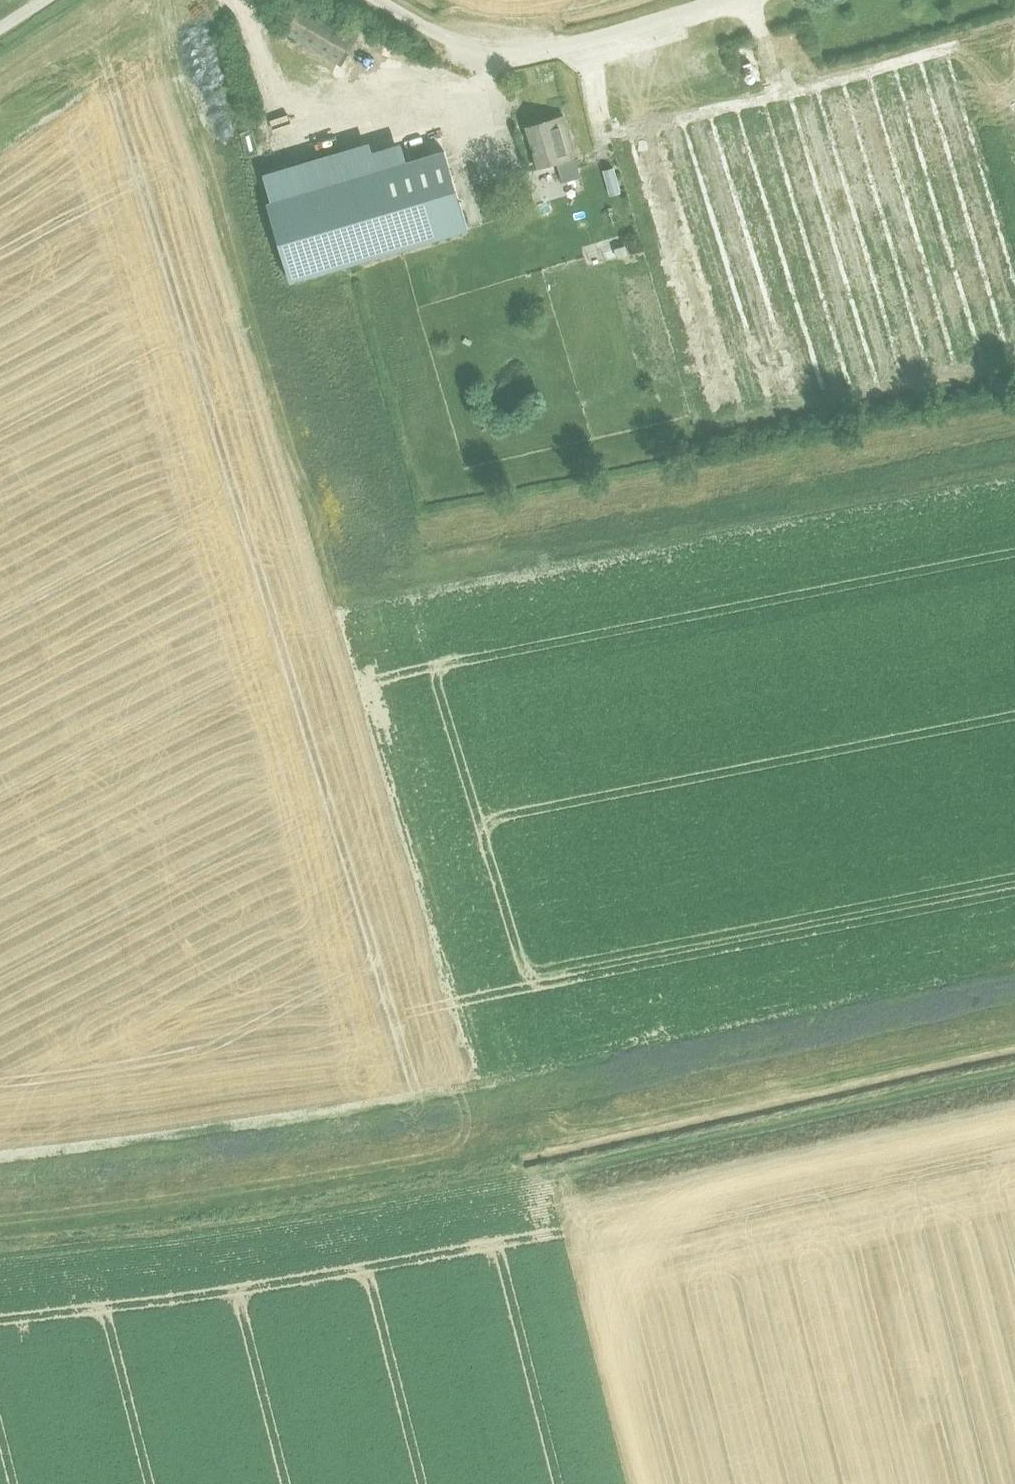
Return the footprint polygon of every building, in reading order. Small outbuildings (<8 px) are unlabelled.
[(341,65),(357,37),(302,5),(285,33),(341,65)] [(857,88),(876,148),(893,142),(873,83),(857,88)] [(526,127),(538,167),(555,162),(562,183),(581,177),(575,156),(563,116),(526,127)] [(444,151),(271,203),(294,280),(467,228),(444,151)] [(613,168),(602,171),(609,195),(619,192),(613,168)] [(625,245),(600,253),(603,261),(628,253),(625,245)] [(959,360),(942,272),(925,275),(943,363),(959,360)] [(899,280),(916,369),(933,366),(916,277),(899,280)] [(895,374),(912,369),(886,282),(869,287),(895,374)] [(842,293),(869,382),(886,377),(859,288),(842,293)] [(833,297),(816,302),(842,390),(859,385),(833,297)] [(776,397),(752,310),(737,315),(761,401),(776,397)] [(749,405),(726,314),(710,318),(732,409),(749,405)] [(716,387),(700,391),(708,416),(724,411),(716,387)]
